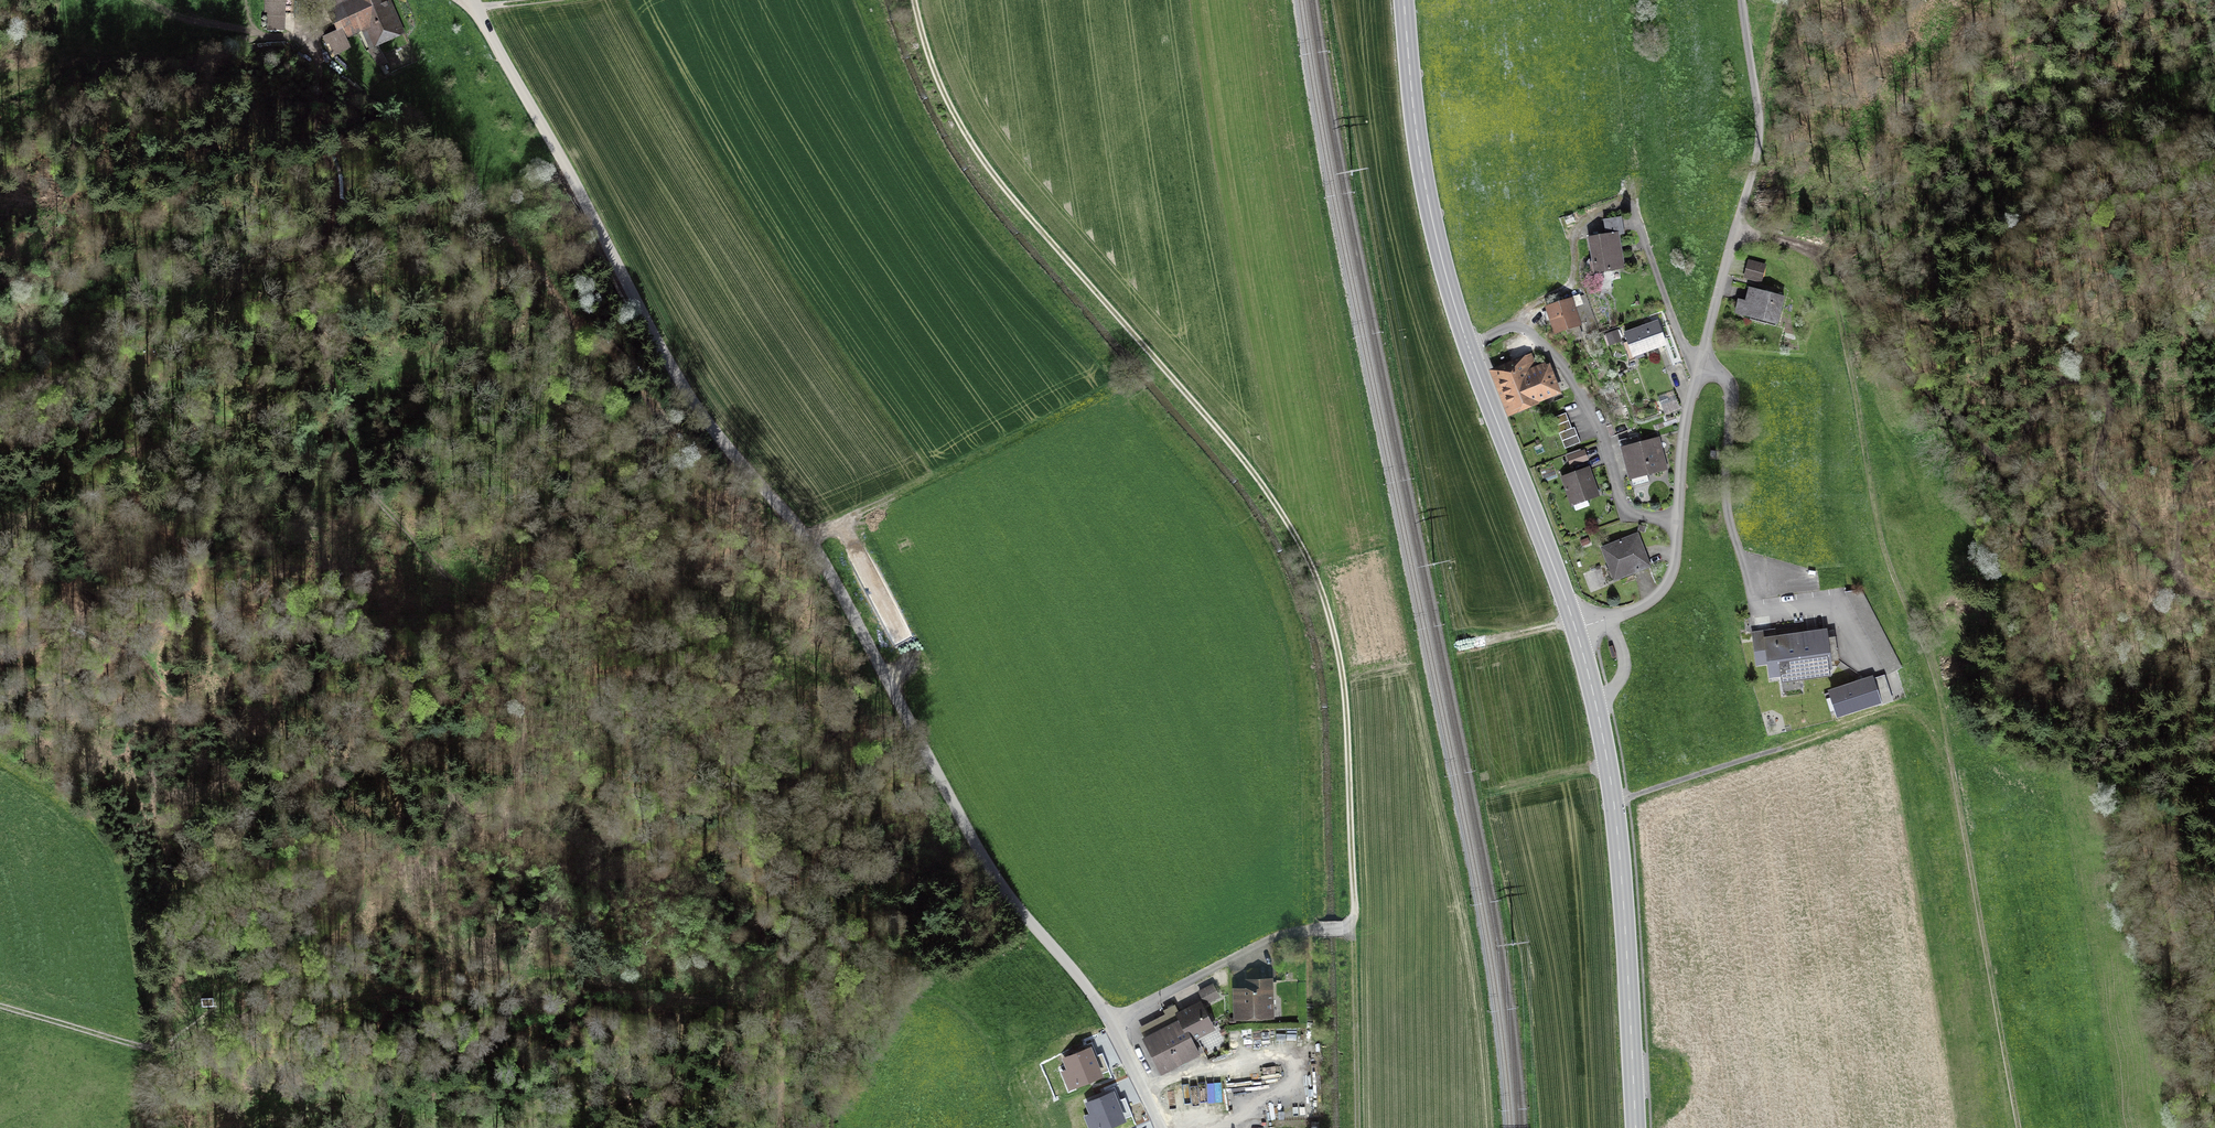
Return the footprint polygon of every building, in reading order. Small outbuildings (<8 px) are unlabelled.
[(281,27),(282,0),(267,0),(266,27),(281,27)] [(340,28),(324,35),(332,55),(349,48),(344,36),(369,25),(374,38),(394,29),(381,0),(328,0),(340,28)] [(1618,238),(1591,242),(1597,278),(1624,273),(1618,238)] [(1767,268),(1749,263),(1745,282),(1762,287),(1767,268)] [(1786,300),(1751,292),(1748,306),(1740,304),(1736,319),(1779,329),(1786,300)] [(1582,300),(1572,304),(1579,322),(1584,320),(1587,330),(1598,327),(1587,293),(1580,295),(1582,300)] [(1579,322),(1572,304),(1548,311),(1556,336),(1580,329),(1579,322)] [(1666,348),(1659,326),(1628,336),(1635,359),(1666,348)] [(1618,335),(1608,338),(1612,348),(1621,345),(1618,335)] [(1537,372),(1532,359),(1492,374),(1510,419),(1541,407),(1540,404),(1561,396),(1550,367),(1537,372)] [(1569,414),(1553,421),(1564,454),(1581,447),(1569,414)] [(1659,441),(1623,451),(1632,482),(1668,473),(1659,441)] [(1721,453),(1712,452),(1710,469),(1720,470),(1721,453)] [(1583,453),(1567,458),(1572,471),(1588,465),(1583,453)] [(1590,471),(1564,480),(1574,508),(1600,498),(1590,471)] [(1637,537),(1604,550),(1617,583),(1650,570),(1637,537)] [(1827,638),(1826,630),(1765,639),(1765,641),(1754,643),(1757,665),(1768,663),(1770,677),(1772,677),(1771,675),(1779,674),(1779,676),(1781,675),(1780,674),(1829,667),(1830,668),(1831,668),(1830,661),(1838,660),(1835,637),(1827,638)] [(1889,691),(1884,676),(1831,692),(1838,714),(1879,701),(1877,695),(1889,691)] [(1274,1022),(1273,984),(1247,984),(1247,992),(1235,992),(1236,1022),(1274,1022)] [(1219,1000),(1213,989),(1201,995),(1207,1006),(1219,1000)] [(1214,1033),(1201,1006),(1178,1018),(1181,1023),(1144,1041),(1160,1074),(1198,1055),(1192,1043),(1214,1033)] [(1089,1048),(1065,1058),(1076,1085),(1100,1075),(1089,1048)] [(1088,1102),(1099,1127),(1101,1127),(1122,1119),(1111,1093),(1088,1102)]
